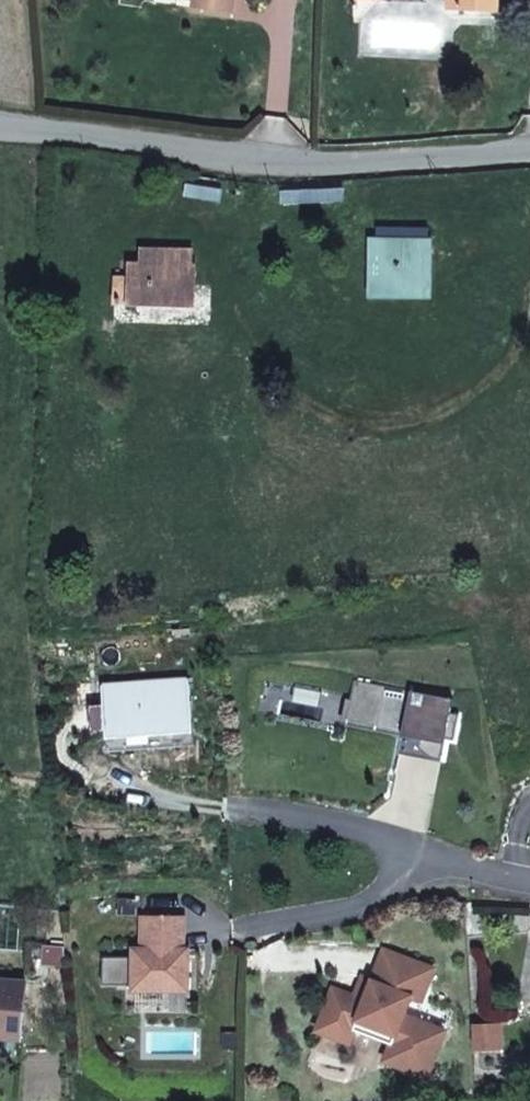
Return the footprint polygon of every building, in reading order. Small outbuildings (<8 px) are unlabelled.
[(193,6),(232,12),(233,0),(194,0),(193,6)] [(459,7),(497,9),(497,0),(459,0),(459,7)] [(222,189),(186,183),(184,194),(220,199),(222,189)] [(344,187),(281,190),(282,203),(345,200),(344,187)] [(431,228),(376,227),(376,239),(431,240),(431,228)] [(431,240),(376,239),(370,239),(370,292),(410,292),(410,275),(431,275),(431,240)] [(191,266),(191,250),(141,248),(141,261),(139,261),(136,260),(136,264),(130,264),(129,278),(116,278),(115,302),(152,303),(152,300),(194,301),(195,266),(191,266)] [(431,275),(410,275),(410,292),(431,293),(431,275)] [(189,678),(101,684),(104,729),(192,723),(189,678)] [(453,698),(355,679),(347,718),(403,729),(398,753),(441,761),(446,737),(454,738),(459,713),(450,712),(453,698)] [(192,723),(104,729),(106,751),(194,745),(192,723)] [(182,916),(139,916),(139,947),(130,947),(130,989),(186,990),(186,948),(181,948),(182,916)] [(371,980),(366,992),(355,997),(354,996),(331,988),(320,1017),(323,1018),(349,1029),(353,1030),(357,1020),(393,1034),(390,1043),(383,1060),(426,1076),(443,1030),(403,1015),(410,996),(420,1000),(432,968),(382,949),(371,980)] [(354,996),(355,997),(366,992),(371,980),(361,977),(354,996)] [(25,981),(0,979),(0,1035),(20,1037),(25,981)] [(349,1029),(323,1018),(319,1028),(346,1038),(349,1029)] [(357,1020),(353,1030),(390,1043),(393,1034),(357,1020)] [(499,1024),(472,1026),(473,1048),(501,1046),(499,1024)]
